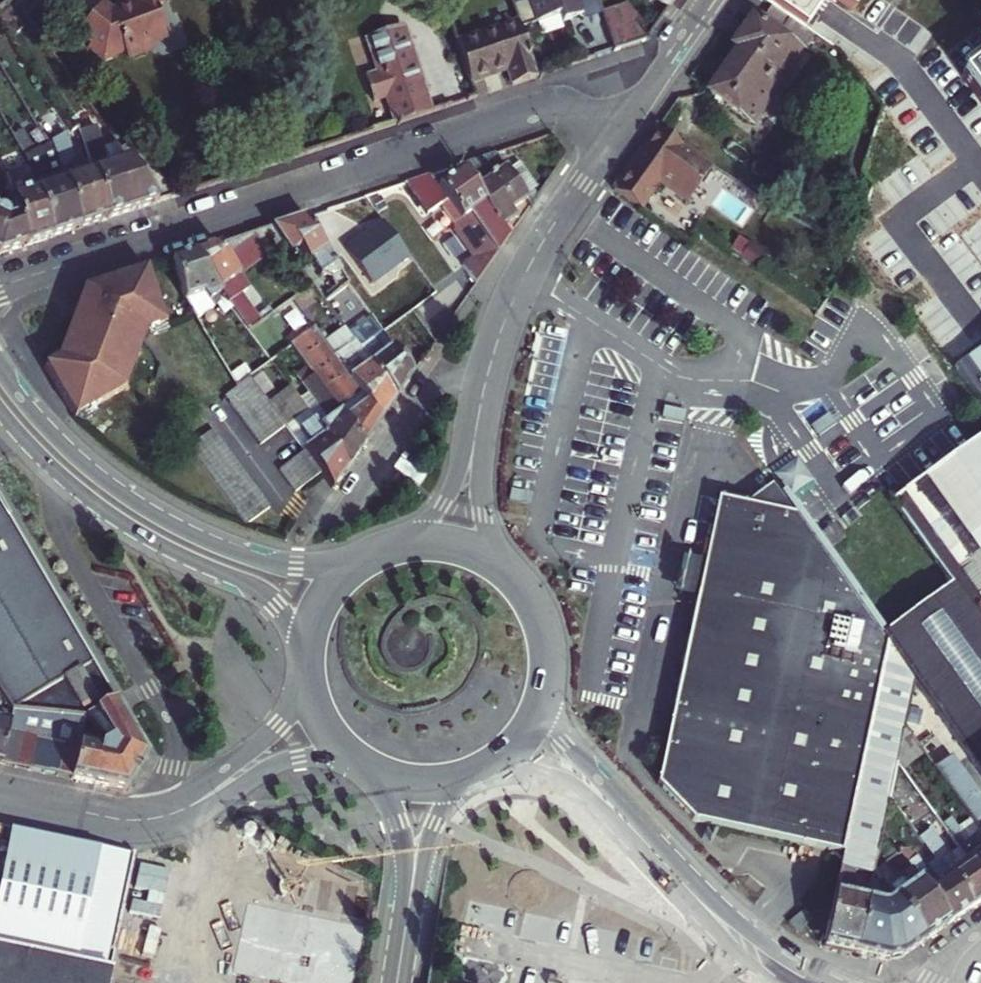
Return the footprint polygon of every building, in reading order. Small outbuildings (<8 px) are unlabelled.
[(130,56),(155,49),(152,41),(170,35),(160,6),(173,1),(173,0),(138,0),(139,3),(115,11),(105,1),(84,24),(102,41),(96,47),(106,56),(128,48),(130,56)] [(597,0),(535,0),(513,7),(519,24),(521,31),(562,17),(564,25),(583,19),(580,7),(597,2),(597,0)] [(648,4),(664,15),(674,0),(650,0),(648,4)] [(804,30),(817,10),(825,0),(773,0),(769,5),(804,30)] [(839,2),(849,9),(855,0),(840,0),(839,2)] [(597,2),(580,7),(583,19),(585,24),(603,18),(602,17),(597,2)] [(628,9),(602,17),(603,18),(614,52),(645,42),(640,23),(628,9)] [(801,52),(754,18),(734,46),(739,49),(710,92),(753,122),(801,52)] [(508,72),(513,86),(537,78),(521,31),(519,24),(457,46),(471,85),(508,72)] [(404,27),(368,39),(380,75),(367,79),(375,103),(388,100),(396,124),(433,112),(404,27)] [(972,69),(980,81),(980,62),(972,69)] [(111,218),(157,203),(139,176),(128,161),(107,168),(109,158),(98,127),(93,129),(90,122),(81,128),(95,172),(111,218)] [(689,201),(713,166),(660,129),(632,168),(630,166),(614,189),(642,208),(660,182),(689,201)] [(111,218),(95,172),(78,177),(81,168),(69,134),(55,142),(82,228),(111,218)] [(27,158),(31,169),(53,238),(82,228),(55,142),(27,158)] [(457,168),(460,172),(500,227),(514,218),(509,211),(524,200),(522,197),(504,172),(492,155),(457,168)] [(157,203),(180,196),(169,162),(139,176),(157,203)] [(522,197),(530,191),(534,188),(516,163),(504,172),(522,197)] [(53,238),(31,169),(7,177),(18,209),(30,245),(53,238)] [(446,203),(460,221),(469,214),(497,253),(508,238),(500,227),(460,172),(436,189),(428,177),(404,185),(427,217),(446,203)] [(529,207),(536,198),(530,191),(522,197),(524,200),(529,207)] [(18,209),(12,212),(11,210),(7,208),(3,207),(0,207),(0,255),(30,245),(18,209)] [(469,214),(460,221),(483,253),(490,264),(497,253),(469,214)] [(263,250),(271,262),(286,252),(289,255),(300,249),(308,262),(310,261),(320,277),(330,279),(335,288),(322,297),(325,302),(347,287),(326,252),(306,218),(254,236),(263,250)] [(349,249),(374,282),(408,257),(383,223),(349,249)] [(236,270),(263,250),(254,236),(193,256),(232,309),(249,333),(273,315),(268,309),(257,318),(237,289),(245,283),(236,270)] [(300,249),(289,255),(298,269),(308,262),(300,249)] [(483,253),(463,267),(475,284),(490,264),(483,253)] [(193,256),(173,263),(186,302),(194,315),(215,300),(217,303),(217,305),(224,315),(232,309),(193,256)] [(47,369),(78,421),(128,392),(149,334),(168,328),(149,271),(104,286),(105,289),(90,294),(98,317),(95,324),(81,319),(67,358),(47,369)] [(98,317),(90,294),(84,296),(60,361),(67,358),(81,319),(95,324),(98,317)] [(291,347),(306,369),(334,408),(358,390),(326,346),(314,330),(291,347)] [(353,341),(395,399),(412,375),(381,333),(373,339),(371,337),(363,344),(353,330),(348,334),(353,341)] [(368,404),(380,421),(395,399),(353,341),(339,351),(333,341),(326,346),(358,390),(368,404)] [(980,407),(980,351),(954,370),(980,407)] [(328,421),(319,428),(347,467),(362,446),(344,420),(334,408),(306,369),(296,376),(328,421)] [(249,377),(224,395),(260,444),(285,426),(249,377)] [(296,419),(286,426),(304,451),(320,473),(332,489),(347,467),(319,428),(290,389),(280,396),(296,419)] [(368,404),(344,420),(362,446),(380,421),(368,404)] [(212,429),(187,448),(245,526),(270,507),(212,429)] [(894,505),(952,586),(883,637),(888,645),(914,681),(980,773),(980,443),(894,505)] [(320,473),(304,451),(279,469),(296,492),(320,473)] [(774,486),(748,505),(795,515),(774,486)] [(888,645),(795,515),(748,505),(721,499),(707,561),(706,567),(697,565),(691,590),(700,593),(699,599),(659,784),(694,821),(844,853),(888,645)] [(11,712),(84,721),(94,715),(114,703),(0,507),(0,695),(11,712)] [(706,567),(707,561),(685,556),(677,594),(699,599),(700,593),(691,590),(697,565),(706,567)] [(914,681),(888,645),(844,853),(844,856),(855,871),(873,875),(874,875),(875,869),(876,863),(883,829),(891,794),(898,761),(904,728),(914,681)] [(100,750),(93,784),(126,791),(146,757),(114,703),(94,715),(111,744),(103,748),(100,750)] [(81,733),(84,721),(11,712),(8,725),(6,732),(21,735),(35,739),(29,770),(42,773),(49,741),(64,744),(78,748),(79,746),(80,739),(81,733)] [(6,732),(8,725),(0,724),(0,761),(6,732)] [(917,746),(904,728),(898,761),(899,763),(917,746)] [(14,768),(21,735),(6,732),(0,761),(0,764),(14,768)] [(35,739),(21,735),(14,768),(29,770),(35,739)] [(71,779),(93,784),(100,750),(103,748),(100,743),(80,739),(79,746),(78,748),(71,779)] [(57,777),(64,744),(49,741),(42,773),(57,777)] [(57,777),(71,779),(78,748),(64,744),(57,777)] [(969,817),(980,834),(980,797),(951,755),(933,768),(969,817)] [(883,829),(887,834),(908,819),(891,794),(883,829)] [(980,878),(980,834),(969,817),(956,826),(951,818),(950,819),(946,814),(941,811),(936,815),(960,848),(980,878)] [(948,876),(970,909),(980,901),(980,878),(960,848),(950,855),(932,830),(928,832),(923,826),(916,831),(948,876)] [(924,942),(948,925),(897,849),(887,834),(883,829),(876,863),(885,857),(897,874),(885,883),(924,942)] [(0,899),(0,951),(109,974),(133,856),(14,831),(0,899)] [(897,849),(948,925),(970,909),(948,876),(934,886),(934,878),(918,856),(916,858),(909,848),(897,849)] [(855,871),(844,856),(824,948),(844,952),(855,900),(858,887),(852,885),(855,871)] [(924,942),(885,883),(875,869),(874,875),(857,955),(888,961),(887,962),(900,959),(924,942)] [(867,903),(856,955),(857,955),(874,875),(873,875),(867,903)] [(867,903),(855,900),(844,952),(856,955),(867,903)] [(805,912),(789,924),(798,934),(813,921),(805,912)] [(109,974),(0,951),(0,982),(107,982),(109,974)]
